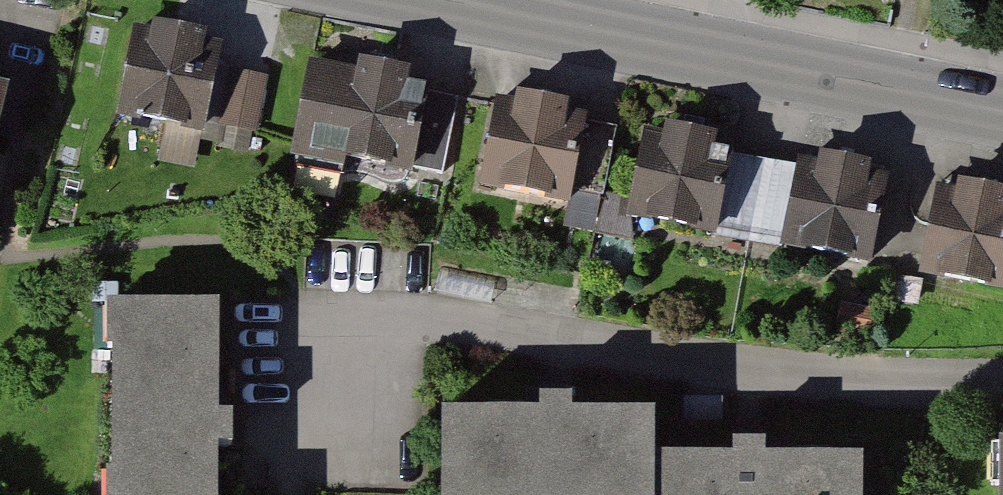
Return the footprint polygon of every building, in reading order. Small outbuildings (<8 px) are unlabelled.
[(225,35),(137,16),(117,112),(205,130),(225,35)] [(432,93),(307,66),(287,156),(412,183),(415,171),(432,93)] [(252,72),(231,68),(217,137),(256,144),(270,75),(252,72)] [(8,85),(0,83),(0,124),(8,85)] [(491,107),(432,93),(415,171),(476,183),(491,107)] [(586,127),(587,118),(493,99),(491,107),(476,183),(474,191),(569,210),(573,187),(586,127)] [(616,133),(586,127),(573,187),(604,194),(616,133)] [(726,142),(636,127),(620,219),(710,234),(712,225),(725,150),(726,142)] [(778,237),(792,162),(725,150),(712,225),(778,237)] [(883,166),(794,151),(792,162),(778,237),(777,247),(866,262),(883,166)] [(938,178),(919,273),(1002,289),(1002,191),(938,178)] [(105,303),(103,494),(211,494),(212,428),(214,305),(105,303)] [(441,413),(441,494),(863,494),(863,459),(750,459),(653,459),(652,413),(554,413),(441,413)]
